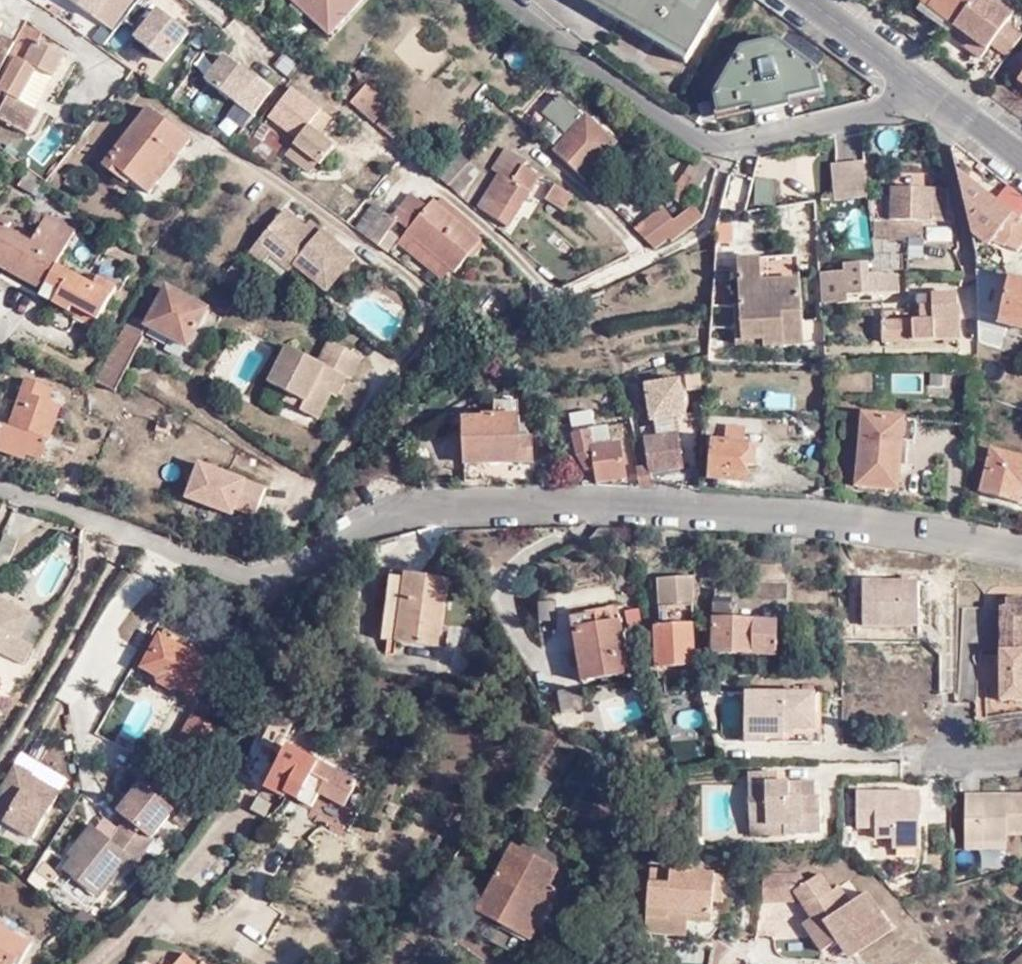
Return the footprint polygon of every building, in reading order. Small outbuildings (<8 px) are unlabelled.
[(115,32),(132,0),(36,0),(59,12),(63,5),(115,32)] [(328,37),(362,0),(289,0),(328,37)] [(708,0),(595,0),(689,55),(718,6),(708,0)] [(956,26),(975,0),(922,0),(956,26)] [(1007,23),(1011,17),(988,0),(975,0),(956,26),(949,34),(981,57),(992,43),(1006,54),(1021,34),(1007,23)] [(956,26),(923,2),(917,10),(949,34),(956,26)] [(130,40),(162,67),(187,37),(155,10),(130,40)] [(10,52),(0,71),(0,91),(8,96),(0,112),(0,120),(28,133),(39,111),(28,105),(16,99),(33,66),(45,71),(55,77),(66,55),(37,40),(27,60),(10,52)] [(108,101),(132,72),(94,40),(70,69),(108,101)] [(788,96),(820,91),(816,70),(777,41),(745,45),(719,91),(722,107),(756,102),(756,110),(790,105),(788,96)] [(210,79),(226,56),(211,45),(192,73),(195,77),(186,89),(198,100),(212,81),(210,79)] [(28,105),(45,71),(33,66),(16,99),(28,105)] [(318,113),(290,90),(267,120),(296,142),(291,148),(318,169),(333,149),(307,129),(318,113)] [(550,152),(581,179),(615,143),(585,115),(581,119),(558,97),(540,116),(563,138),(550,152)] [(174,159),(188,141),(142,110),(99,168),(115,181),(123,169),(131,175),(129,179),(145,192),(157,181),(150,175),(167,154),(174,159)] [(261,127),(242,152),(267,170),(285,145),(261,127)] [(975,257),(1000,266),(1000,264),(1008,249),(1019,254),(1021,249),(1021,201),(955,149),(952,152),(975,248),(975,257)] [(523,172),(524,173),(527,169),(505,154),(496,168),(503,173),(516,183),(523,172)] [(461,159),(444,185),(461,196),(478,170),(461,159)] [(694,159),(683,175),(698,185),(708,169),(694,159)] [(869,198),(866,165),(831,168),(834,201),(869,198)] [(537,183),(524,173),(523,172),(516,183),(503,173),(479,209),(508,228),(537,183)] [(682,207),(698,185),(683,175),(669,197),(682,207)] [(749,206),(777,204),(776,178),(748,180),(749,206)] [(948,189),(891,188),(891,219),(947,221),(948,189)] [(556,210),(563,201),(553,193),(546,203),(556,210)] [(403,195),(384,216),(394,222),(392,223),(405,232),(423,212),(403,195)] [(435,201),(431,206),(475,242),(480,237),(435,201)] [(351,229),(387,255),(392,247),(382,239),(392,223),(394,222),(384,216),(371,205),(351,229)] [(405,232),(403,235),(447,271),(453,276),(478,245),(475,242),(431,206),(428,205),(423,212),(405,232)] [(643,242),(644,243),(650,249),(665,239),(668,241),(700,218),(690,207),(670,222),(643,242)] [(660,209),(631,230),(643,242),(670,222),(660,209)] [(353,258),(320,231),(315,237),(304,228),(282,211),(249,253),(262,264),(269,256),(289,272),(293,267),(324,293),(353,258)] [(60,265),(76,235),(45,219),(30,246),(7,232),(11,224),(0,218),(0,268),(7,271),(10,266),(12,263),(50,283),(60,265)] [(922,238),(922,221),(873,219),(872,237),(908,238),(922,238)] [(309,223),(304,228),(315,237),(320,231),(309,223)] [(447,271),(403,235),(395,244),(439,280),(447,271)] [(735,260),(736,275),(797,272),(797,257),(735,260)] [(1000,264),(1000,266),(975,257),(976,276),(976,277),(1001,280),(1004,282),(1005,266),(1000,264)] [(10,266),(7,271),(45,291),(47,287),(49,285),(50,283),(12,263),(10,266)] [(868,263),(843,264),(843,271),(844,293),(846,293),(899,292),(898,275),(868,276),(868,263)] [(95,284),(60,265),(50,283),(49,285),(63,293),(57,304),(56,305),(73,315),(76,310),(99,321),(103,324),(121,286),(100,275),(95,284)] [(844,293),(843,271),(819,272),(821,302),(846,302),(846,293),(844,293)] [(797,272),(736,275),(737,306),(731,306),(733,347),(801,344),(797,272)] [(976,277),(976,344),(1007,355),(1009,347),(1001,344),(1005,327),(996,324),(1004,282),(1001,280),(976,277)] [(996,324),(1005,327),(1021,332),(1021,286),(1004,282),(996,324)] [(49,285),(47,287),(45,291),(45,292),(43,296),(57,304),(63,293),(49,285)] [(189,349),(209,312),(166,290),(146,326),(189,349)] [(955,341),(955,295),(931,296),(931,309),(918,310),(918,323),(878,324),(879,342),(955,341)] [(99,329),(103,324),(99,321),(76,310),(73,315),(99,329)] [(141,337),(146,326),(130,316),(110,357),(129,367),(143,339),(141,337)] [(338,376),(343,379),(347,381),(359,358),(328,342),(316,364),(287,348),(268,383),(286,393),(298,399),(294,408),(314,419),(328,393),(323,390),(327,382),(333,385),(338,376)] [(122,379),(129,367),(110,357),(96,384),(115,393),(122,379)] [(334,396),(343,379),(338,376),(333,385),(327,382),(323,390),(328,393),(334,396)] [(59,407),(48,403),(53,390),(26,380),(9,429),(0,426),(0,451),(23,459),(26,455),(41,460),(59,407)] [(687,416),(681,382),(647,387),(652,422),(655,421),(657,435),(673,435),(678,434),(676,418),(687,416)] [(281,402),(294,408),(298,399),(286,393),(281,402)] [(484,420),(464,421),(465,463),(532,462),(532,439),(518,439),(517,415),(483,415),(484,420)] [(904,419),(864,415),(856,484),(896,488),(904,419)] [(167,427),(160,424),(157,432),(165,434),(167,427)] [(745,447),(746,429),(726,428),(724,445),(745,447)] [(606,429),(574,434),(578,458),(587,472),(595,470),(597,483),(627,479),(620,443),(609,445),(606,429)] [(649,466),(636,468),(639,488),(653,488),(651,473),(682,469),(678,434),(673,435),(645,440),(649,466)] [(713,444),(711,479),(745,482),(746,466),(747,448),(745,447),(724,445),(713,444)] [(973,445),(972,457),(989,461),(981,492),(1019,502),(1021,492),(1021,459),(973,445)] [(755,467),(757,448),(747,448),(746,466),(755,467)] [(254,519),(266,488),(196,462),(181,502),(230,521),(233,511),(254,519)] [(532,464),(464,468),(464,481),(533,477),(532,464)] [(2,537),(0,541),(0,567),(5,569),(17,543),(2,537)] [(30,593),(55,606),(78,564),(53,551),(30,593)] [(450,580),(391,572),(381,639),(441,648),(450,580)] [(695,577),(658,579),(660,622),(658,622),(658,627),(655,627),(656,667),(692,667),(690,625),(692,626),(695,577)] [(917,602),(917,583),(862,583),(861,625),(917,626),(917,602)] [(928,583),(917,583),(917,602),(929,601),(928,583)] [(21,667),(31,649),(18,642),(32,615),(0,600),(0,657),(21,667)] [(730,622),(731,601),(714,600),(714,611),(713,636),(713,643),(776,647),(778,623),(730,622)] [(998,651),(1021,651),(1021,600),(1003,600),(1003,606),(998,606),(998,651)] [(618,612),(571,619),(580,681),(627,674),(618,612)] [(160,636),(142,668),(192,696),(210,664),(160,636)] [(998,651),(998,699),(1021,700),(1021,651),(998,651)] [(719,653),(700,652),(699,666),(718,667),(719,653)] [(556,691),(558,714),(581,712),(579,689),(556,691)] [(812,729),(812,693),(745,694),(745,741),(765,742),(765,736),(783,737),(783,729),(812,729)] [(820,693),(812,693),(812,729),(783,729),(783,737),(783,742),(820,742),(820,693)] [(287,758),(303,725),(286,716),(268,748),(287,758)] [(179,758),(203,770),(223,735),(199,723),(179,758)] [(299,750),(276,790),(293,800),(296,796),(309,803),(311,800),(317,790),(328,796),(355,811),(358,805),(365,793),(368,788),(299,750)] [(0,786),(0,812),(5,814),(3,818),(32,835),(58,789),(39,778),(35,784),(25,779),(29,773),(30,770),(14,761),(0,786)] [(39,778),(29,773),(25,779),(35,784),(39,778)] [(138,781),(127,794),(133,800),(145,786),(138,781)] [(783,827),(783,836),(820,835),(818,797),(815,797),(815,784),(748,785),(749,828),(783,827)] [(168,806),(145,786),(133,800),(127,794),(116,808),(125,815),(108,836),(90,821),(73,842),(77,846),(69,855),(60,866),(94,894),(128,853),(134,858),(142,848),(141,846),(149,836),(148,833),(168,808),(168,806)] [(322,806),(328,796),(317,790),(311,800),(322,806)] [(369,811),(376,799),(365,793),(358,805),(369,811)] [(874,799),(875,793),(856,793),(856,828),(874,828),(874,838),(891,838),(892,848),(919,849),(919,796),(919,794),(892,793),(891,799),(874,799)] [(984,796),(965,795),(965,843),(1006,843),(1006,835),(1021,836),(1021,796),(1005,795),(1004,802),(984,802),(984,796)] [(749,837),(783,836),(783,827),(749,828),(749,837)] [(65,852),(69,855),(77,846),(73,842),(65,852)] [(555,868),(514,846),(477,912),(477,913),(528,940),(555,889),(547,885),(555,868)] [(997,887),(1010,900),(1018,892),(1020,894),(1021,893),(1021,883),(1012,872),(997,887)] [(761,874),(761,902),(796,901),(797,900),(809,919),(819,933),(812,938),(821,952),(836,943),(850,933),(856,944),(887,924),(867,893),(850,904),(838,887),(831,892),(820,874),(806,883),(800,873),(761,874)] [(704,907),(707,878),(643,875),(639,938),(702,943),(704,907)] [(718,879),(707,878),(704,907),(716,909),(718,879)] [(819,933),(809,919),(802,923),(812,938),(819,933)] [(850,933),(836,943),(847,960),(892,931),(887,924),(856,944),(850,933)] [(16,963),(17,963),(21,963),(32,945),(0,927),(0,963),(15,963),(16,963)] [(184,953),(174,963),(196,963),(184,953)]
